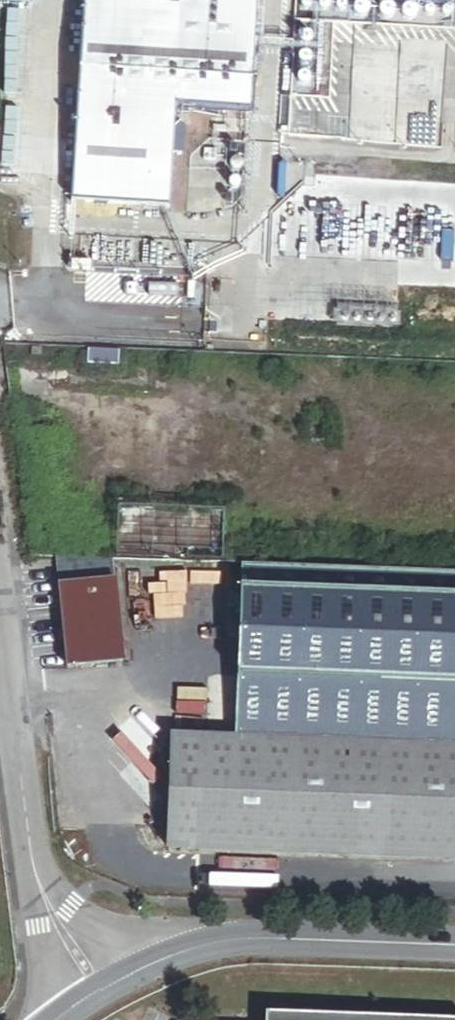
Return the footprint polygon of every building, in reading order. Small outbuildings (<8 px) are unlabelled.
[(168,209),(175,95),(252,100),(258,0),(85,0),(71,203),(168,209)] [(312,44),(312,43),(312,42),(312,40),(312,38),(310,36),(309,35),(307,34),(305,34),(303,35),(301,37),(299,39),(299,41),(300,44),(301,46),(304,47),(306,48),(309,47),(311,45),(312,44)] [(312,60),(312,59),(311,58),(310,56),(309,55),(307,54),(305,54),(303,54),(301,55),(299,57),(299,59),(299,62),(299,64),(301,66),(303,67),(306,67),(308,66),(310,65),(311,64),(312,62),(312,60)] [(309,85),(311,83),(311,80),(310,77),(308,75),(306,74),(303,74),(300,75),(299,77),(298,79),(298,82),(299,85),(301,86),(304,87),(307,86),(309,85)] [(66,139),(0,135),(0,140),(66,144),(66,139)] [(66,144),(0,140),(0,186),(3,187),(4,169),(64,173),(66,144)] [(396,321),(399,214),(371,213),(368,320),(396,321)] [(242,566),(244,512),(118,508),(116,561),(242,566)] [(116,582),(114,562),(56,560),(59,586),(116,582)] [(242,568),(235,737),(235,742),(454,750),(454,575),(242,568)] [(124,665),(116,582),(59,586),(66,670),(124,665)] [(235,742),(171,739),(166,851),(454,861),(454,750),(235,742)]
